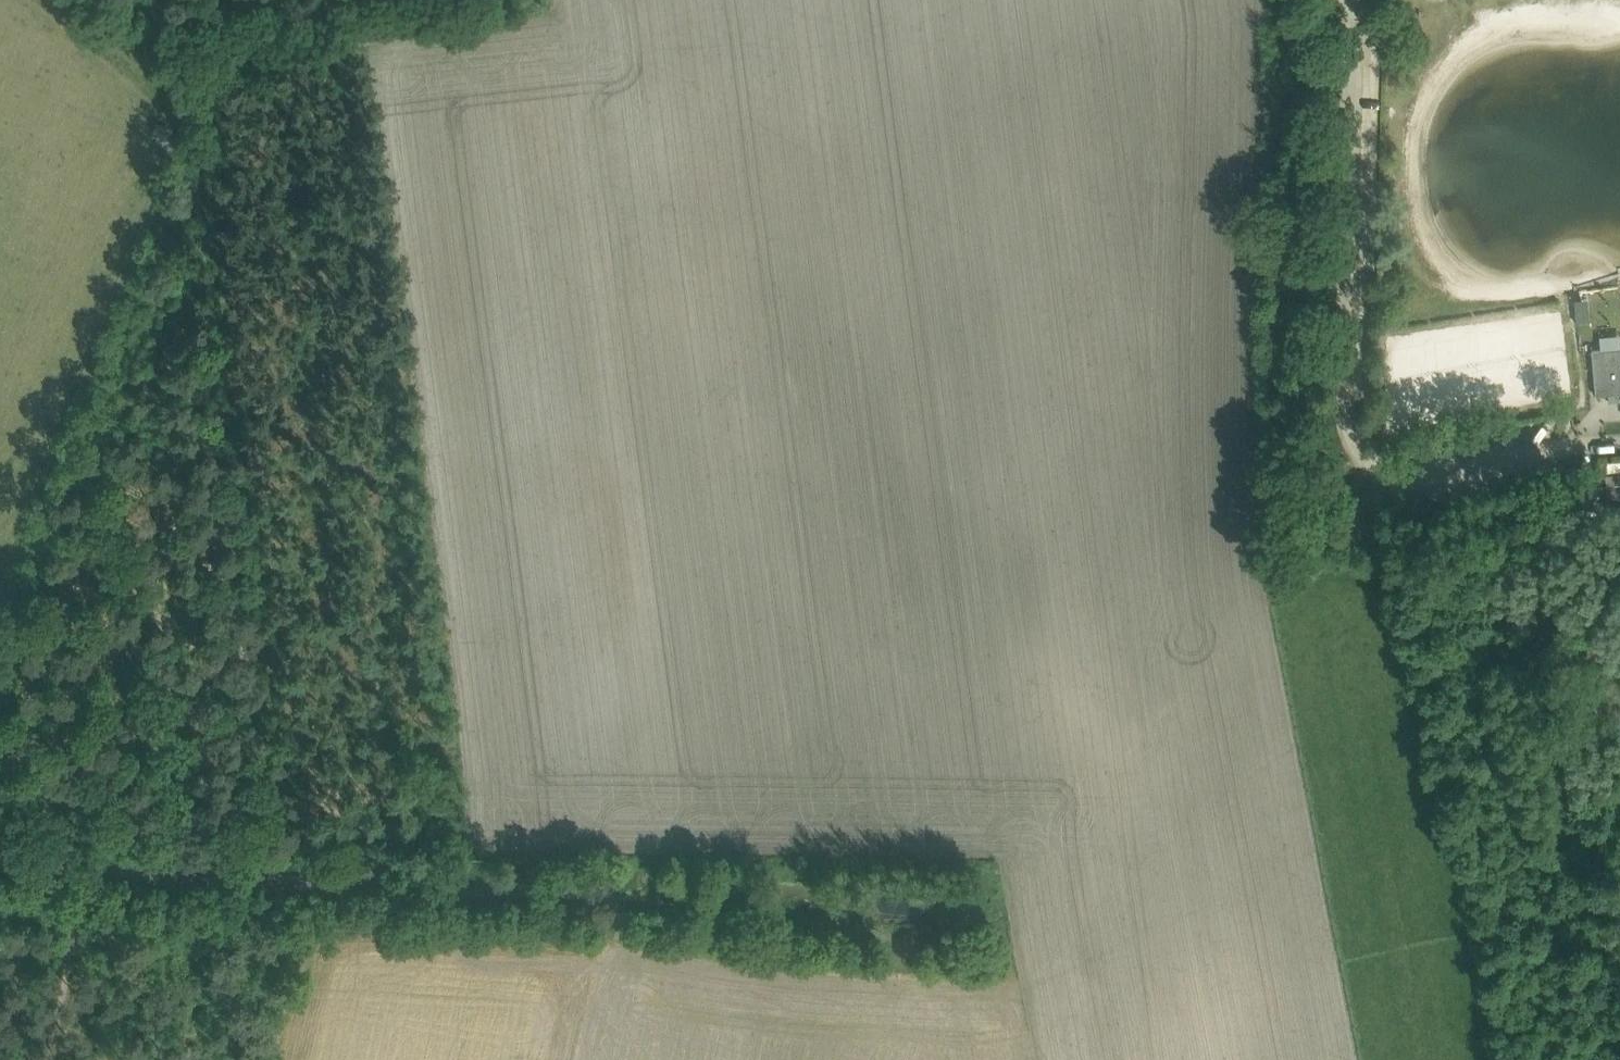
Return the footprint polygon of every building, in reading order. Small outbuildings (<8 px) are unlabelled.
[(1617,298),(1594,299),(1595,321),(1618,320),(1617,298)] [(1593,349),(1597,396),(1619,394),(1619,347),(1593,349)] [(1565,416),(1532,418),(1533,438),(1566,436),(1565,416)] [(1606,463),(1608,497),(1619,496),(1619,462),(1606,463)]
